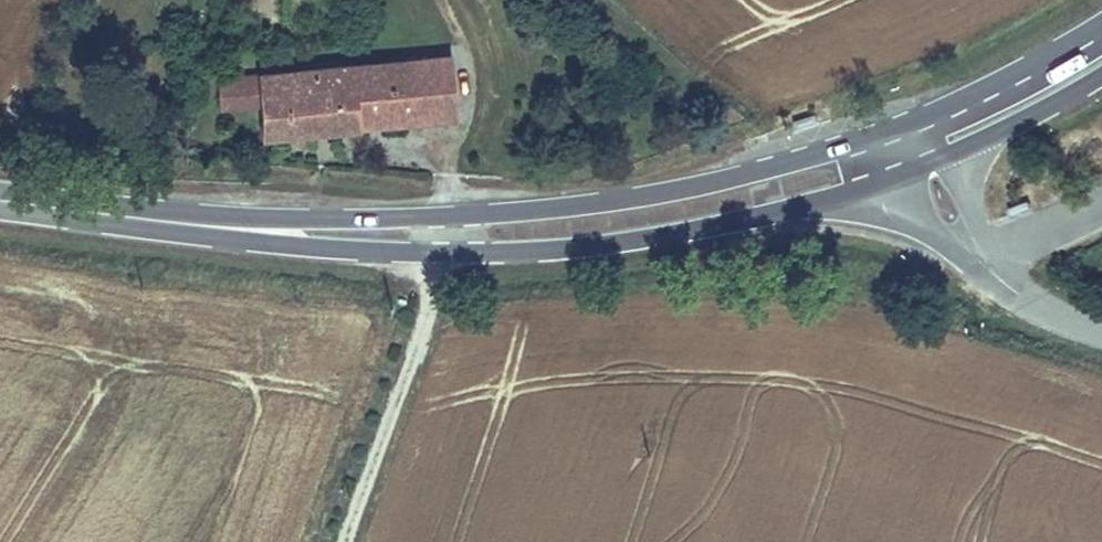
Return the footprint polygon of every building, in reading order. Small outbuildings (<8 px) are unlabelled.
[(445,59),(221,80),(224,117),(257,114),(259,136),(451,118),(445,59)]
